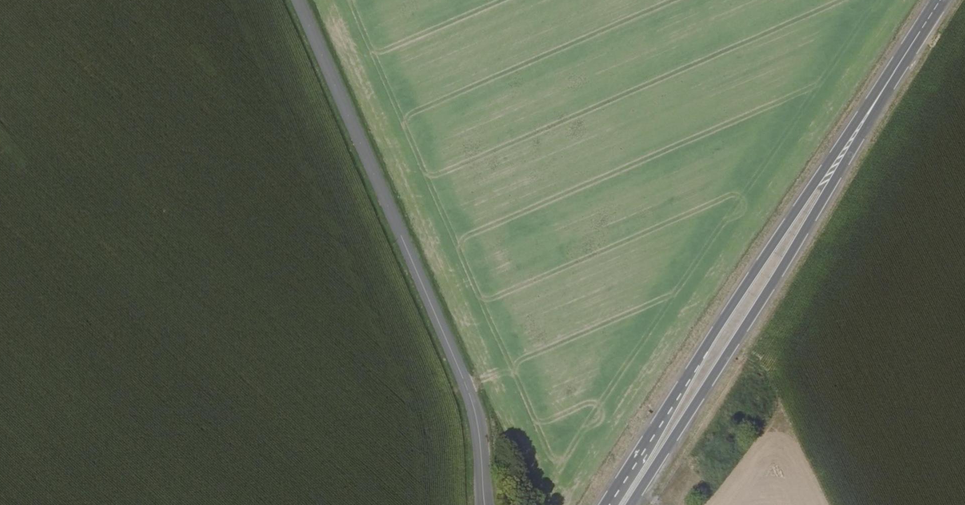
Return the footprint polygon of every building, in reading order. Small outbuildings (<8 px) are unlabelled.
[(707,433),(695,450),(705,456),(716,439),(707,433)]
